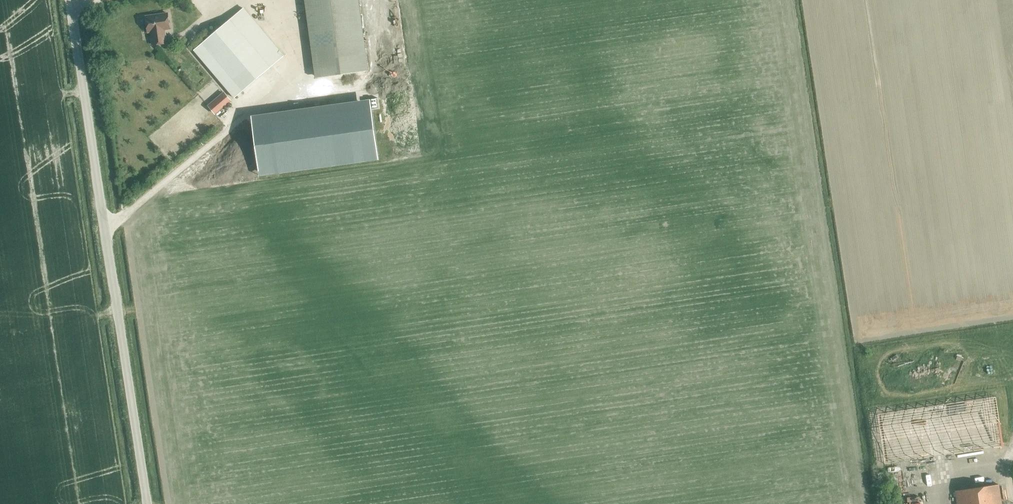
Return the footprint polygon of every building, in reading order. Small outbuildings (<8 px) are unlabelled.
[(316,77),(366,70),(357,0),(306,0),(316,77)] [(194,51),(234,98),(284,56),(244,8),(194,51)] [(153,45),(166,43),(165,30),(170,29),(168,13),(145,17),(148,32),(151,32),(153,45)] [(379,160),(372,110),(379,108),(378,98),(366,100),(367,110),(272,123),(280,173),(379,160)] [(883,466),(1001,446),(993,399),(873,417),(883,466)] [(955,503),(999,503),(996,484),(953,491),(955,503)]
